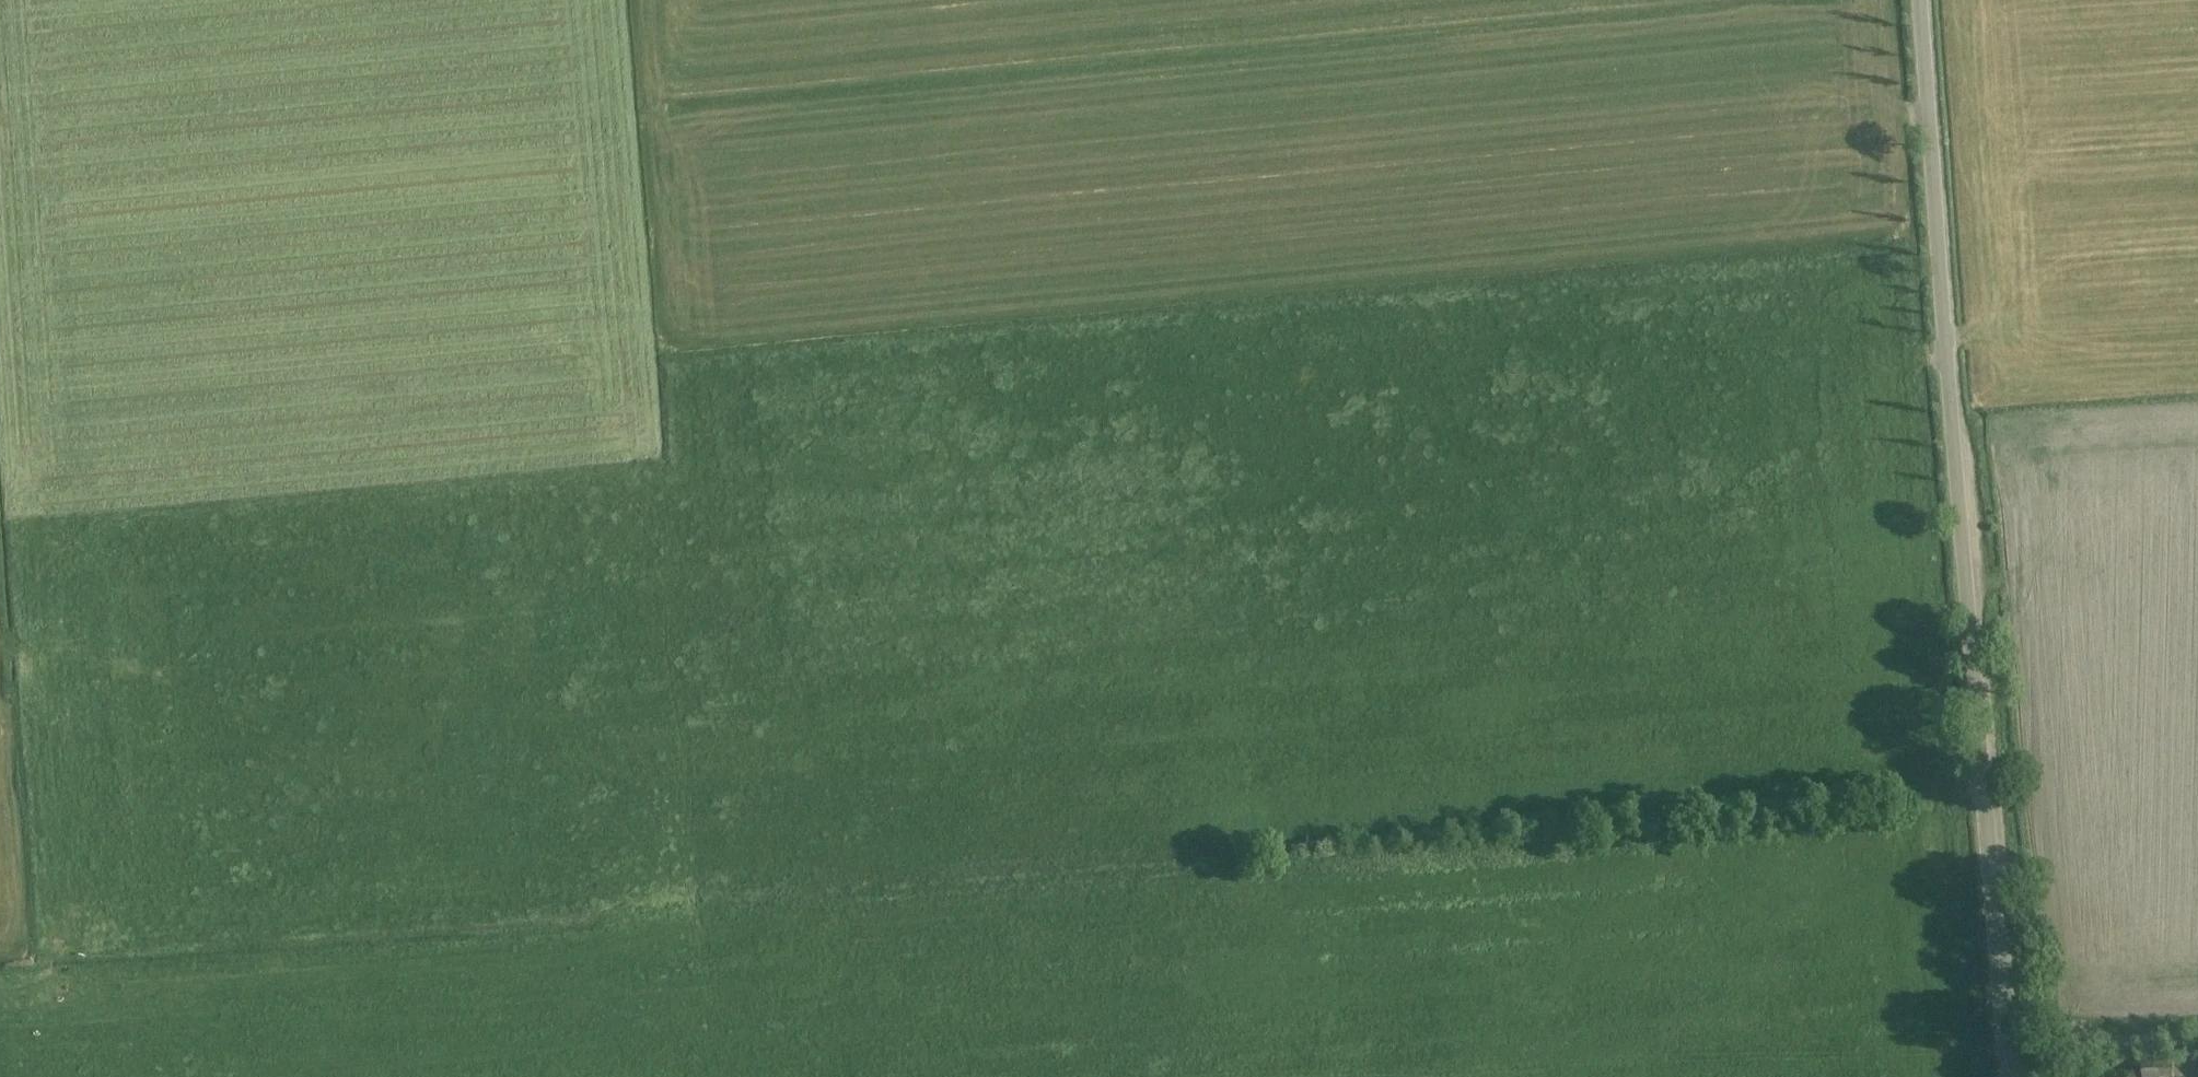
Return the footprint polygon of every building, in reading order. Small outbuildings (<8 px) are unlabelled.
[(2142,1058),(2144,1076),(2174,1076),(2173,1057),(2142,1058)]
